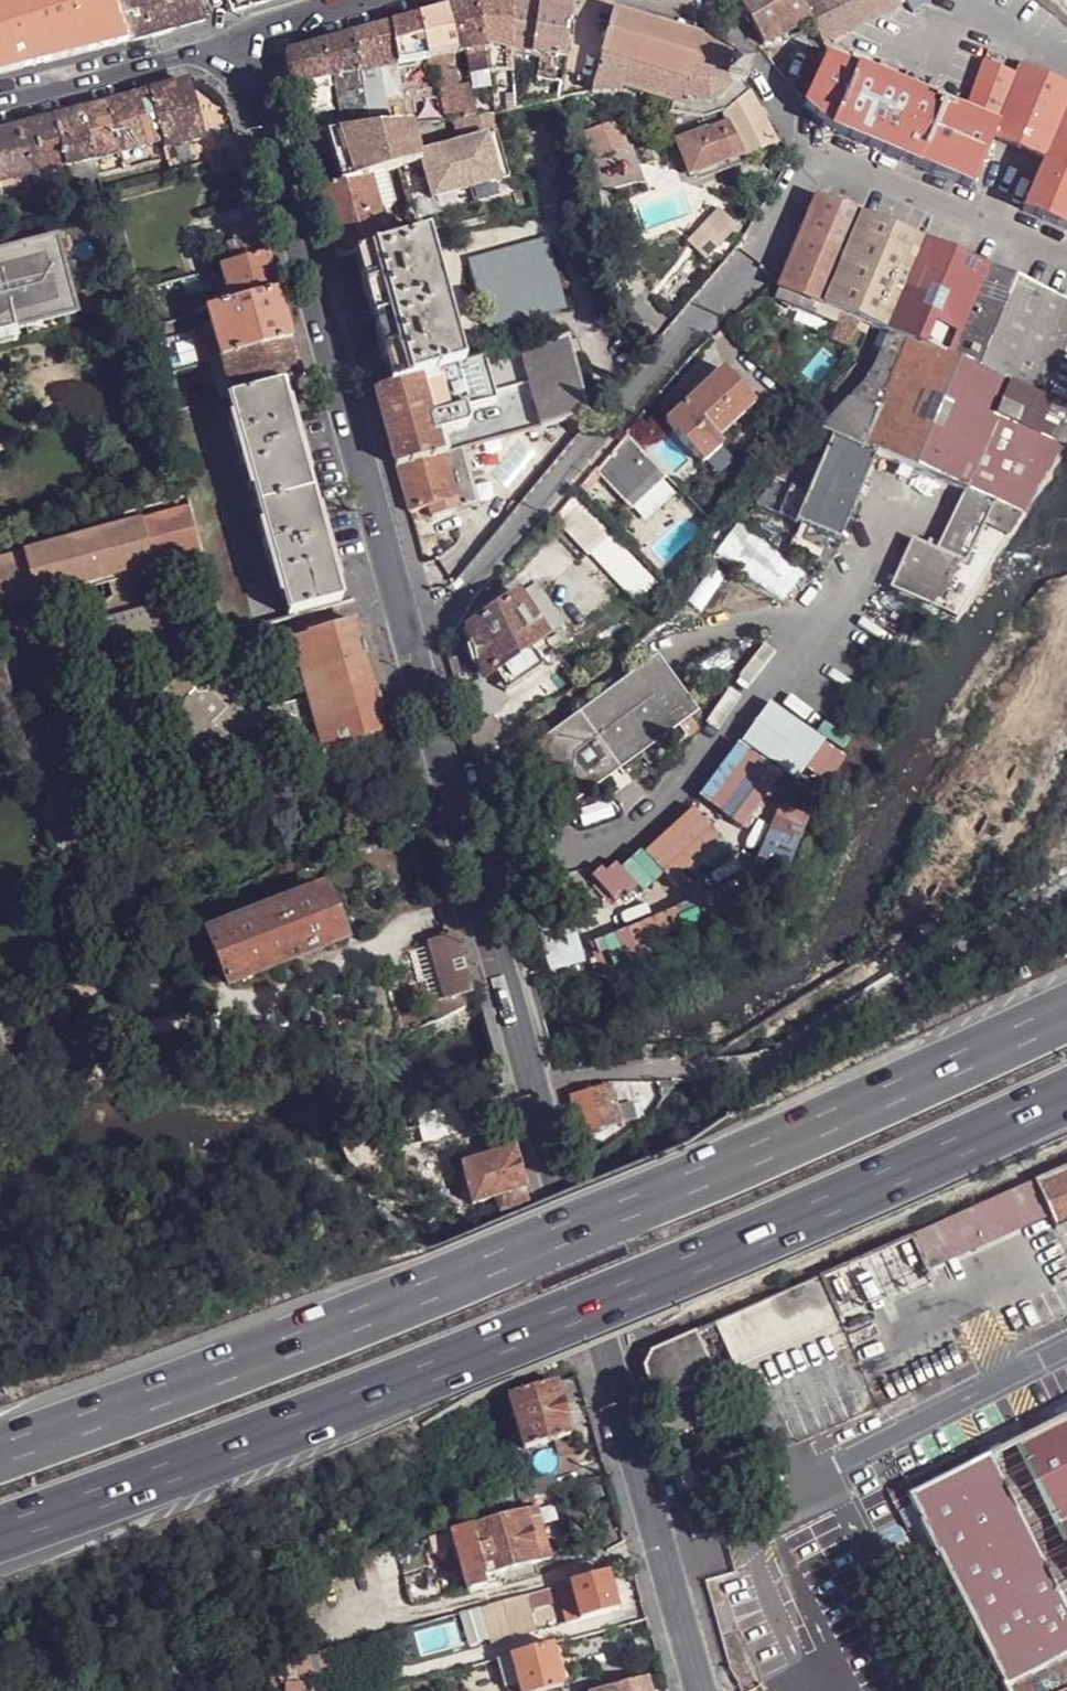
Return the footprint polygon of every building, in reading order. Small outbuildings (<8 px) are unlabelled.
[(59,0),(0,0),(0,46),(70,28),(59,0)] [(70,28),(80,54),(129,41),(115,0),(59,0),(70,28)] [(139,0),(115,0),(129,41),(151,35),(139,0)] [(197,0),(139,0),(151,35),(204,20),(197,0)] [(476,0),(472,0),(417,15),(427,59),(452,54),(467,51),(484,47),(476,0)] [(512,49),(510,0),(476,0),(484,47),(488,72),(513,70),(512,49)] [(572,8),(520,0),(510,0),(512,49),(540,53),(565,58),(572,8)] [(809,19),(801,4),(799,0),(738,0),(764,44),(809,19)] [(801,4),(809,19),(822,44),(899,2),(897,0),(808,0),(801,4)] [(921,0),(904,0),(905,2),(911,11),(923,4),(922,2),(921,0)] [(703,38),(613,13),(590,95),(619,93),(620,89),(670,105),(682,107),(683,102),(684,98),(707,108),(707,105),(721,95),(729,84),(730,81),(744,84),(747,78),(750,67),(735,63),(736,58),(714,49),(703,38)] [(427,59),(417,15),(392,22),(397,65),(427,59)] [(397,65),(392,22),(352,34),(359,72),(377,68),(395,65),(397,65)] [(80,54),(70,28),(0,46),(0,77),(80,54)] [(359,72),(352,34),(285,55),(288,87),(351,74),(359,72)] [(484,47),(467,51),(471,73),(488,72),(484,47)] [(565,58),(540,53),(537,79),(561,79),(565,58)] [(805,103),(832,127),(834,129),(920,166),(972,188),(984,162),(992,144),(995,136),(1045,159),(1023,210),(1066,229),(1066,228),(1066,87),(1019,66),(1014,77),(985,64),(963,113),(947,107),(860,69),(828,55),(805,103)] [(401,98),(395,65),(377,68),(381,87),(383,101),(401,98)] [(458,87),(455,69),(442,71),(445,89),(458,87)] [(442,71),(438,71),(445,116),(463,113),(458,87),(445,89),(442,71)] [(361,81),(359,72),(351,74),(352,83),(361,81)] [(488,72),(471,73),(474,91),(491,89),(488,72)] [(362,91),(361,81),(352,83),(333,86),(340,125),(356,122),(368,120),(368,116),(362,91)] [(744,84),(730,81),(729,84),(721,95),(707,105),(707,108),(684,98),(683,102),(687,104),(685,109),(704,113),(719,106),(727,104),(744,84)] [(186,83),(150,93),(163,144),(165,152),(201,141),(186,83)] [(723,116),(749,94),(744,84),(727,104),(719,106),(723,116)] [(475,117),(468,85),(458,87),(463,113),(464,118),(475,117)] [(383,101),(381,87),(362,91),(368,116),(386,113),(383,101)] [(512,111),(513,90),(505,90),(505,112),(512,111)] [(150,93),(107,106),(119,157),(163,144),(150,93)] [(744,156),(776,143),(749,94),(723,116),(744,156)] [(667,115),(693,119),(704,113),(685,109),(682,107),(670,105),(667,115)] [(119,157),(107,106),(83,111),(93,164),(119,157)] [(83,111),(55,119),(66,169),(69,181),(71,186),(97,179),(93,164),(83,111)] [(508,179),(492,114),(475,117),(464,118),(452,119),(458,143),(419,153),(421,161),(420,162),(429,199),(508,179)] [(744,156),(723,116),(675,140),(687,177),(744,156)] [(66,169),(55,119),(19,127),(30,177),(66,169)] [(369,127),(368,120),(356,122),(357,128),(369,127)] [(619,120),(583,132),(593,160),(628,149),(619,120)] [(357,128),(326,132),(340,184),(367,177),(396,168),(420,162),(421,161),(419,153),(412,123),(369,127),(357,128)] [(19,127),(0,132),(0,183),(30,177),(19,127)] [(239,152),(229,156),(233,169),(243,166),(239,152)] [(389,207),(382,176),(368,180),(376,211),(389,207)] [(340,184),(318,190),(326,220),(328,229),(337,259),(352,255),(359,253),(385,247),(376,211),(368,180),(367,177),(340,184)] [(778,287),(823,306),(854,320),(859,322),(871,326),(875,328),(885,332),(888,334),(916,345),(1043,399),(1044,398),(1066,343),(1066,300),(1047,292),(1045,291),(987,267),(955,253),(924,240),(893,227),(862,213),(818,194),(778,287)] [(263,236),(261,230),(235,237),(236,244),(263,236)] [(268,253),(263,236),(236,244),(229,246),(233,263),(268,253)] [(385,247),(359,253),(367,280),(372,299),(384,342),(389,361),(396,386),(410,381),(463,367),(426,236),(414,239),(385,247)] [(563,305),(546,243),(468,266),(486,327),(563,305)] [(0,261),(0,346),(78,327),(56,248),(0,261)] [(278,292),(268,253),(233,263),(222,266),(233,304),(278,292)] [(367,280),(359,253),(352,255),(360,282),(367,280)] [(233,304),(222,266),(211,270),(222,307),(233,304)] [(372,299),(367,280),(360,282),(365,301),(372,299)] [(823,306),(778,287),(774,297),(836,324),(831,338),(850,345),(856,331),(859,322),(854,320),(823,306)] [(291,340),(278,292),(233,304),(222,307),(207,312),(210,321),(221,360),(291,340)] [(384,342),(372,299),(365,301),(377,344),(384,342)] [(221,360),(210,321),(200,324),(203,334),(195,337),(203,365),(221,360)] [(752,484),(745,496),(761,506),(785,470),(815,434),(820,430),(844,407),(860,390),(874,370),(877,363),(888,334),(885,332),(875,328),(871,326),(858,358),(845,380),(828,399),(827,400),(806,418),(799,426),(778,452),(752,484)] [(1065,407),(1044,398),(1043,399),(916,345),(888,334),(877,363),(874,370),(860,390),(844,407),(820,430),(875,454),(965,492),(974,469),(1002,481),(1018,488),(1042,448),(1065,407)] [(587,414),(567,339),(519,352),(541,427),(561,422),(587,414)] [(291,340),(221,360),(232,397),(281,384),(302,378),(291,340)] [(389,361),(384,342),(377,344),(382,363),(389,361)] [(396,386),(389,361),(382,363),(389,388),(396,386)] [(426,438),(469,426),(466,412),(493,403),(482,362),(463,367),(410,381),(426,438)] [(755,403),(723,369),(665,424),(698,458),(717,439),(755,403)] [(396,386),(389,388),(375,392),(390,448),(426,438),(410,381),(396,386)] [(286,404),(281,384),(232,397),(226,399),(238,441),(240,440),(246,461),(243,461),(267,550),(269,549),(275,570),(273,571),(279,595),(282,595),(284,599),(327,586),(311,530),(283,538),(276,511),(313,501),(307,475),(304,475),(300,459),(302,459),(297,442),(291,420),(290,420),(285,404),(286,404)] [(194,407),(164,417),(186,498),(189,510),(201,552),(224,636),(246,630),(253,628),(194,407)] [(1065,407),(1042,448),(1057,457),(1066,441),(1066,408),(1065,407)] [(587,414),(561,422),(576,435),(588,420),(587,414)] [(875,454),(820,430),(818,435),(873,458),(875,454)] [(603,478),(630,508),(666,475),(627,433),(595,470),(603,478)] [(761,506),(777,514),(789,486),(796,488),(818,435),(815,434),(785,470),(761,506)] [(873,458),(818,435),(796,488),(789,486),(777,514),(839,539),(873,458)] [(426,438),(390,448),(395,468),(431,457),(426,438)] [(1057,457),(1042,448),(1018,488),(1006,509),(1020,515),(1057,457)] [(462,449),(442,455),(454,500),(428,507),(431,516),(477,503),(462,449)] [(431,457),(395,468),(408,513),(425,509),(428,507),(454,500),(442,455),(431,457)] [(1002,481),(974,469),(965,492),(992,503),(1002,481)] [(595,470),(580,487),(587,494),(603,478),(595,470)] [(1018,488),(1002,481),(992,503),(1006,509),(1018,488)] [(598,521),(574,495),(554,519),(576,542),(598,521)] [(938,551),(965,564),(990,508),(963,496),(938,551)] [(276,511),(283,538),(311,530),(327,586),(336,584),(323,539),(321,528),(319,528),(314,513),(316,512),(313,501),(276,511)] [(992,503),(990,508),(1017,518),(1020,515),(1006,509),(992,503)] [(965,564),(983,573),(1017,518),(990,508),(965,564)] [(189,510),(0,562),(0,608),(106,578),(182,557),(201,552),(189,510)] [(609,533),(598,521),(576,542),(587,554),(609,533)] [(912,539),(889,589),(954,618),(983,573),(965,564),(938,551),(912,539)] [(152,669),(169,688),(186,670),(180,663),(180,661),(178,652),(181,644),(188,637),(195,634),(190,611),(181,614),(177,613),(169,608),(163,601),(162,591),(165,582),(171,575),(185,571),(182,557),(106,578),(111,599),(109,599),(104,603),(103,609),(106,622),(102,623),(110,650),(112,659),(132,653),(141,655),(148,661),(152,669)] [(534,583),(518,594),(533,616),(548,605),(534,583)] [(340,602),(336,584),(327,586),(331,605),(340,602)] [(327,586),(284,599),(288,618),(331,605),(327,586)] [(533,616),(518,594),(468,628),(483,678),(491,673),(527,648),(547,635),(533,616)] [(548,605),(533,616),(547,635),(563,624),(548,605)] [(201,633),(196,610),(190,611),(195,634),(201,633)] [(385,731),(354,623),(292,640),(308,701),(325,762),(385,731)] [(540,669),(527,648),(491,673),(504,693),(540,669)] [(655,658),(537,744),(575,795),(693,710),(655,658)] [(186,670),(169,688),(158,699),(161,703),(172,714),(202,683),(188,669),(186,670)] [(299,738),(309,771),(325,762),(308,701),(249,717),(240,707),(243,700),(242,693),(236,687),(229,686),(222,688),(210,677),(202,683),(172,714),(165,721),(190,747),(174,763),(203,793),(234,763),(243,772),(249,784),(227,794),(234,810),(283,785),(275,768),(269,746),(299,738)] [(770,705),(741,745),(797,780),(811,788),(839,751),(824,741),(770,705)] [(709,805),(740,830),(778,777),(747,754),(709,805)] [(810,803),(782,794),(747,873),(611,937),(624,969),(775,899),(810,803)] [(693,810),(643,854),(670,884),(721,837),(693,810)] [(512,817),(517,835),(527,831),(523,814),(512,817)] [(331,944),(310,893),(208,934),(227,985),(331,944)] [(455,933),(427,942),(453,1029),(465,1025),(458,998),(473,992),(472,989),(455,933)] [(465,1025),(492,1019),(484,986),(472,989),(473,992),(458,998),(465,1025)] [(628,1086),(612,1090),(618,1106),(633,1103),(628,1086)] [(584,1134),(623,1121),(618,1106),(612,1090),(612,1087),(575,1098),(584,1134)] [(633,1103),(618,1106),(623,1121),(638,1117),(633,1103)] [(423,1129),(427,1146),(443,1142),(453,1135),(446,1110),(419,1117),(423,1129)] [(427,1146),(423,1129),(395,1136),(399,1153),(427,1146)] [(376,1157),(369,1130),(339,1139),(352,1166),(376,1157)] [(517,1147),(464,1163),(475,1203),(498,1196),(528,1187),(517,1147)] [(1037,1181),(1051,1214),(1059,1232),(1066,1228),(1066,1167),(1037,1181)] [(1051,1214),(1037,1181),(916,1234),(930,1268),(1051,1214)] [(498,1196),(503,1209),(531,1200),(528,1187),(498,1196)] [(916,1234),(824,1275),(841,1313),(846,1325),(937,1284),(930,1268),(916,1234)] [(841,1313),(824,1275),(720,1321),(724,1330),(736,1359),(841,1313)] [(720,1321),(697,1331),(702,1340),(724,1330),(720,1321)] [(657,1404),(697,1387),(718,1379),(702,1340),(697,1331),(659,1348),(653,1350),(646,1366),(657,1404)] [(555,1440),(571,1435),(557,1382),(510,1394),(525,1448),(555,1440)] [(697,1387),(657,1404),(666,1441),(678,1436),(712,1422),(697,1387)] [(991,1458),(1066,1420),(1066,1397),(985,1438),(982,1440),(991,1458)] [(991,1458),(973,1467),(912,1498),(916,1506),(1008,1690),(1066,1690),(1066,1420),(991,1458)] [(571,1435),(555,1440),(559,1453),(575,1449),(571,1435)] [(916,1506),(912,1498),(973,1467),(965,1451),(886,1491),(898,1515),(916,1506)] [(522,1497),(558,1488),(554,1474),(519,1483),(522,1497)] [(537,1507),(527,1510),(540,1562),(551,1558),(537,1507)] [(527,1510),(452,1530),(468,1590),(487,1585),(485,1577),(540,1562),(527,1510)] [(429,1534),(434,1565),(454,1562),(449,1531),(429,1534)] [(558,1586),(485,1606),(492,1641),(539,1631),(535,1612),(563,1604),(568,1622),(618,1609),(608,1573),(571,1583),(558,1586)] [(552,1646),(537,1650),(512,1656),(520,1685),(521,1690),(547,1690),(563,1687),(552,1646)] [(506,1689),(520,1685),(512,1656),(498,1660),(506,1689)] [(646,1678),(598,1690),(649,1690),(646,1678)]
